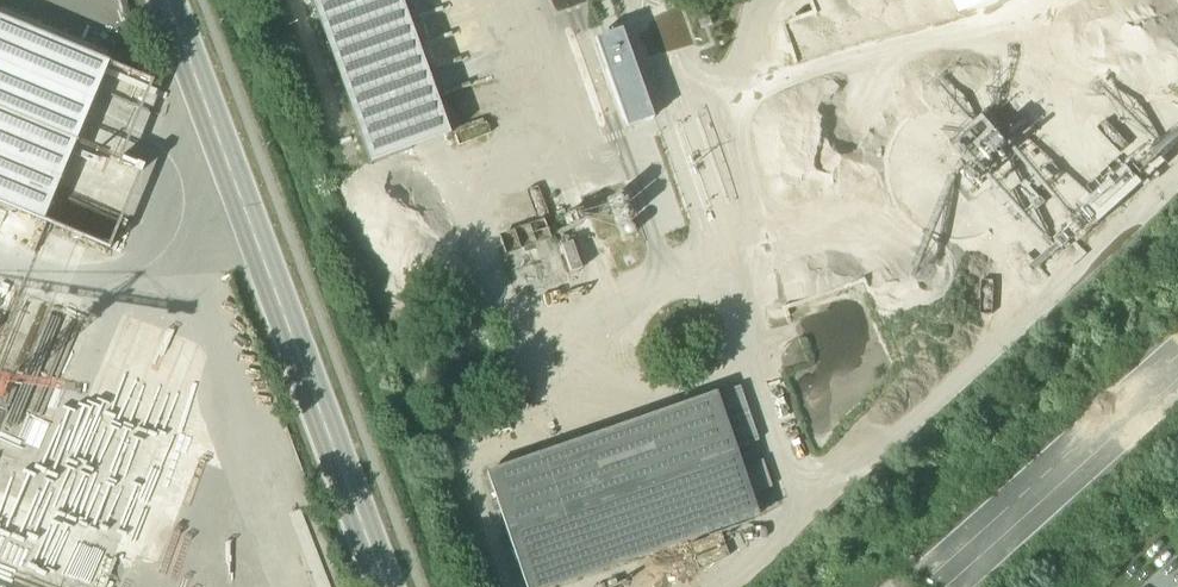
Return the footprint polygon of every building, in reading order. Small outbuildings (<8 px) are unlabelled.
[(370,165),(449,137),(400,0),(311,0),(370,165)] [(964,18),(1013,0),(958,0),(964,18)] [(112,248),(145,168),(124,160),(156,82),(0,17),(0,202),(112,248)] [(619,31),(595,39),(627,128),(651,119),(619,31)] [(629,160),(658,151),(648,124),(620,133),(629,160)] [(508,256),(522,295),(583,273),(568,231),(538,242),(532,223),(511,230),(519,252),(508,256)] [(758,442),(739,388),(717,396),(736,450),(758,442)] [(488,474),(527,586),(552,586),(758,515),(754,502),(754,500),(744,474),(736,450),(717,396),(716,394),(488,474)] [(766,466),(744,474),(754,500),(776,493),(766,466)]
